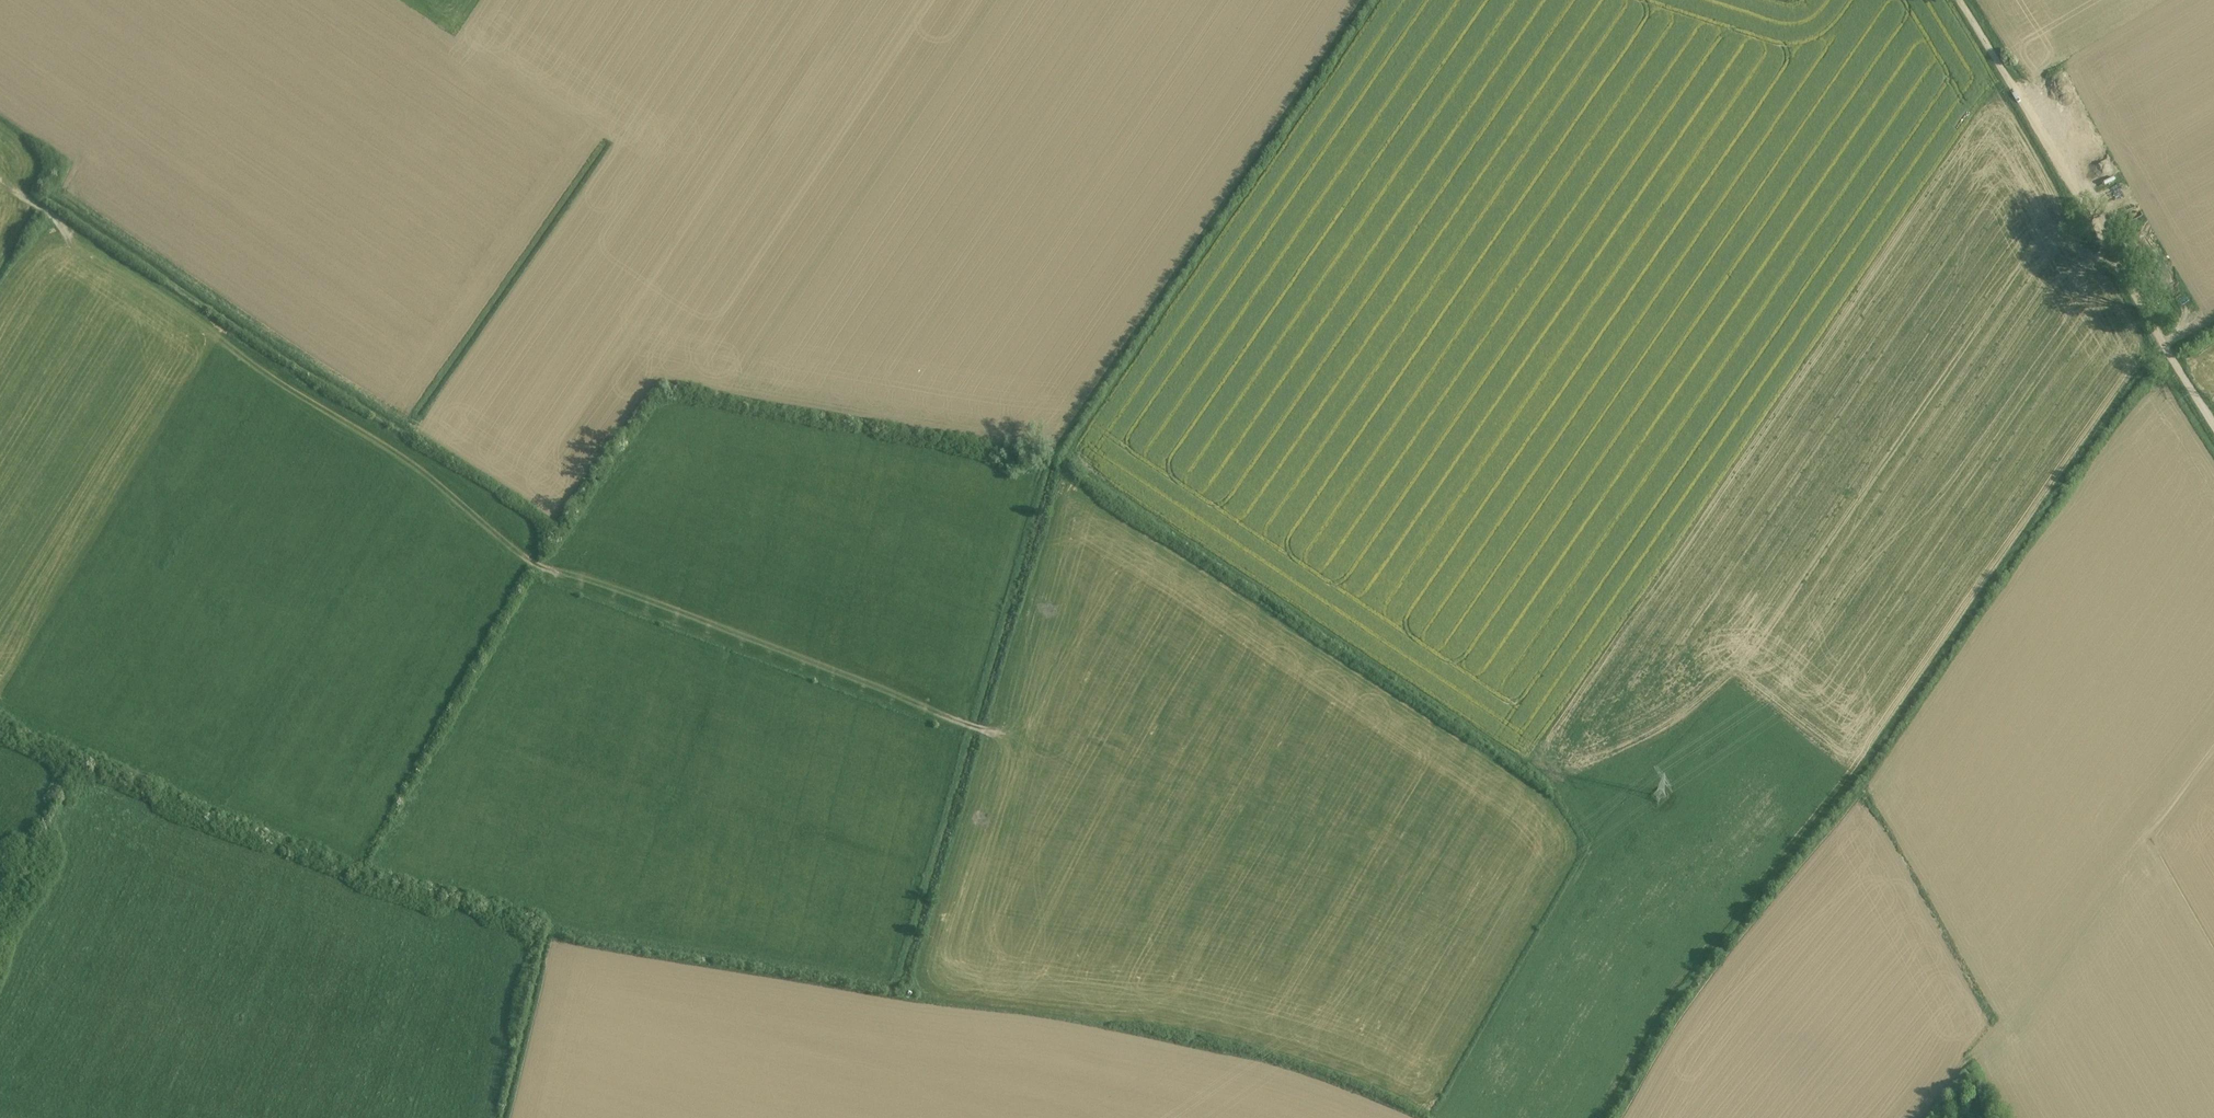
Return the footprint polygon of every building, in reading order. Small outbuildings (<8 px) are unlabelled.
[(2101,189),(2111,204),(2123,196),(2114,181),(2101,189)]
